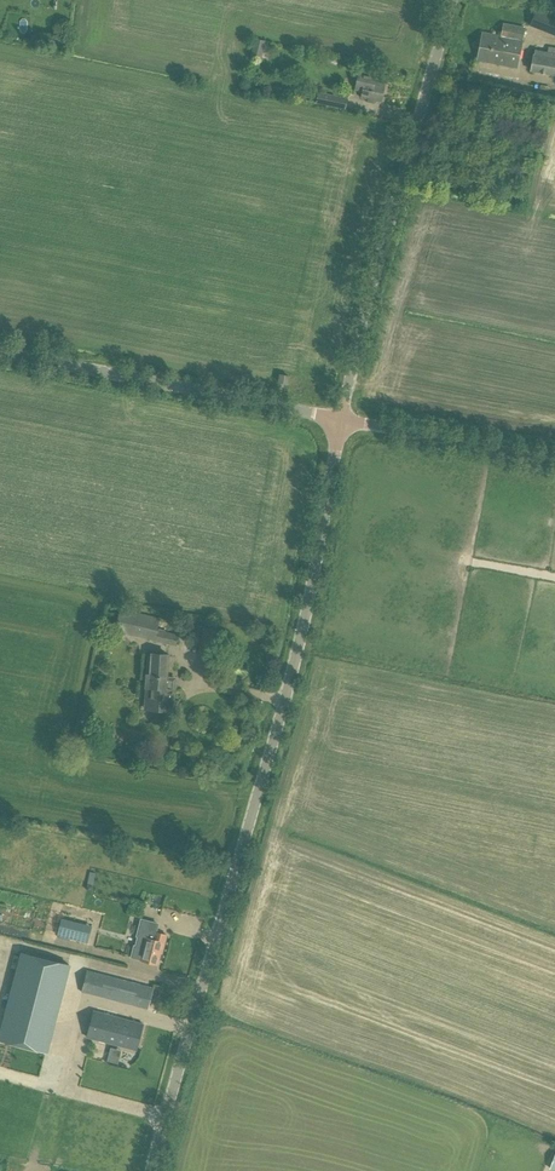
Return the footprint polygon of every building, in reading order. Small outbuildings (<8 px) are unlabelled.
[(483,33),(477,60),(518,68),(526,28),(504,24),(502,36),(483,33)] [(530,71),(554,76),(554,47),(549,46),(547,51),(535,49),(534,53),(533,53),(530,71)] [(375,82),(376,75),(360,72),(356,90),(362,91),(361,97),(370,99),(370,102),(375,103),(375,100),(382,102),(385,85),(375,82)] [(345,108),(347,98),(318,92),(316,102),(345,108)] [(280,374),(278,382),(288,384),(289,376),(280,374)] [(156,640),(158,630),(160,618),(121,609),(115,631),(156,640)] [(158,630),(156,640),(175,645),(177,635),(158,630)] [(169,654),(153,653),(150,675),(149,675),(148,686),(151,686),(149,707),(172,709),(174,688),(166,687),(169,654)] [(63,918),(59,935),(86,942),(91,926),(63,918)] [(135,945),(132,957),(158,964),(160,953),(162,953),(166,935),(157,932),(159,924),(142,919),(137,936),(147,939),(145,948),(135,945)] [(46,1052),(69,964),(21,952),(0,1032),(0,1040),(46,1052)] [(152,988),(87,970),(82,991),(147,1008),(152,988)] [(136,1051),(143,1024),(94,1011),(87,1038),(136,1051)]
